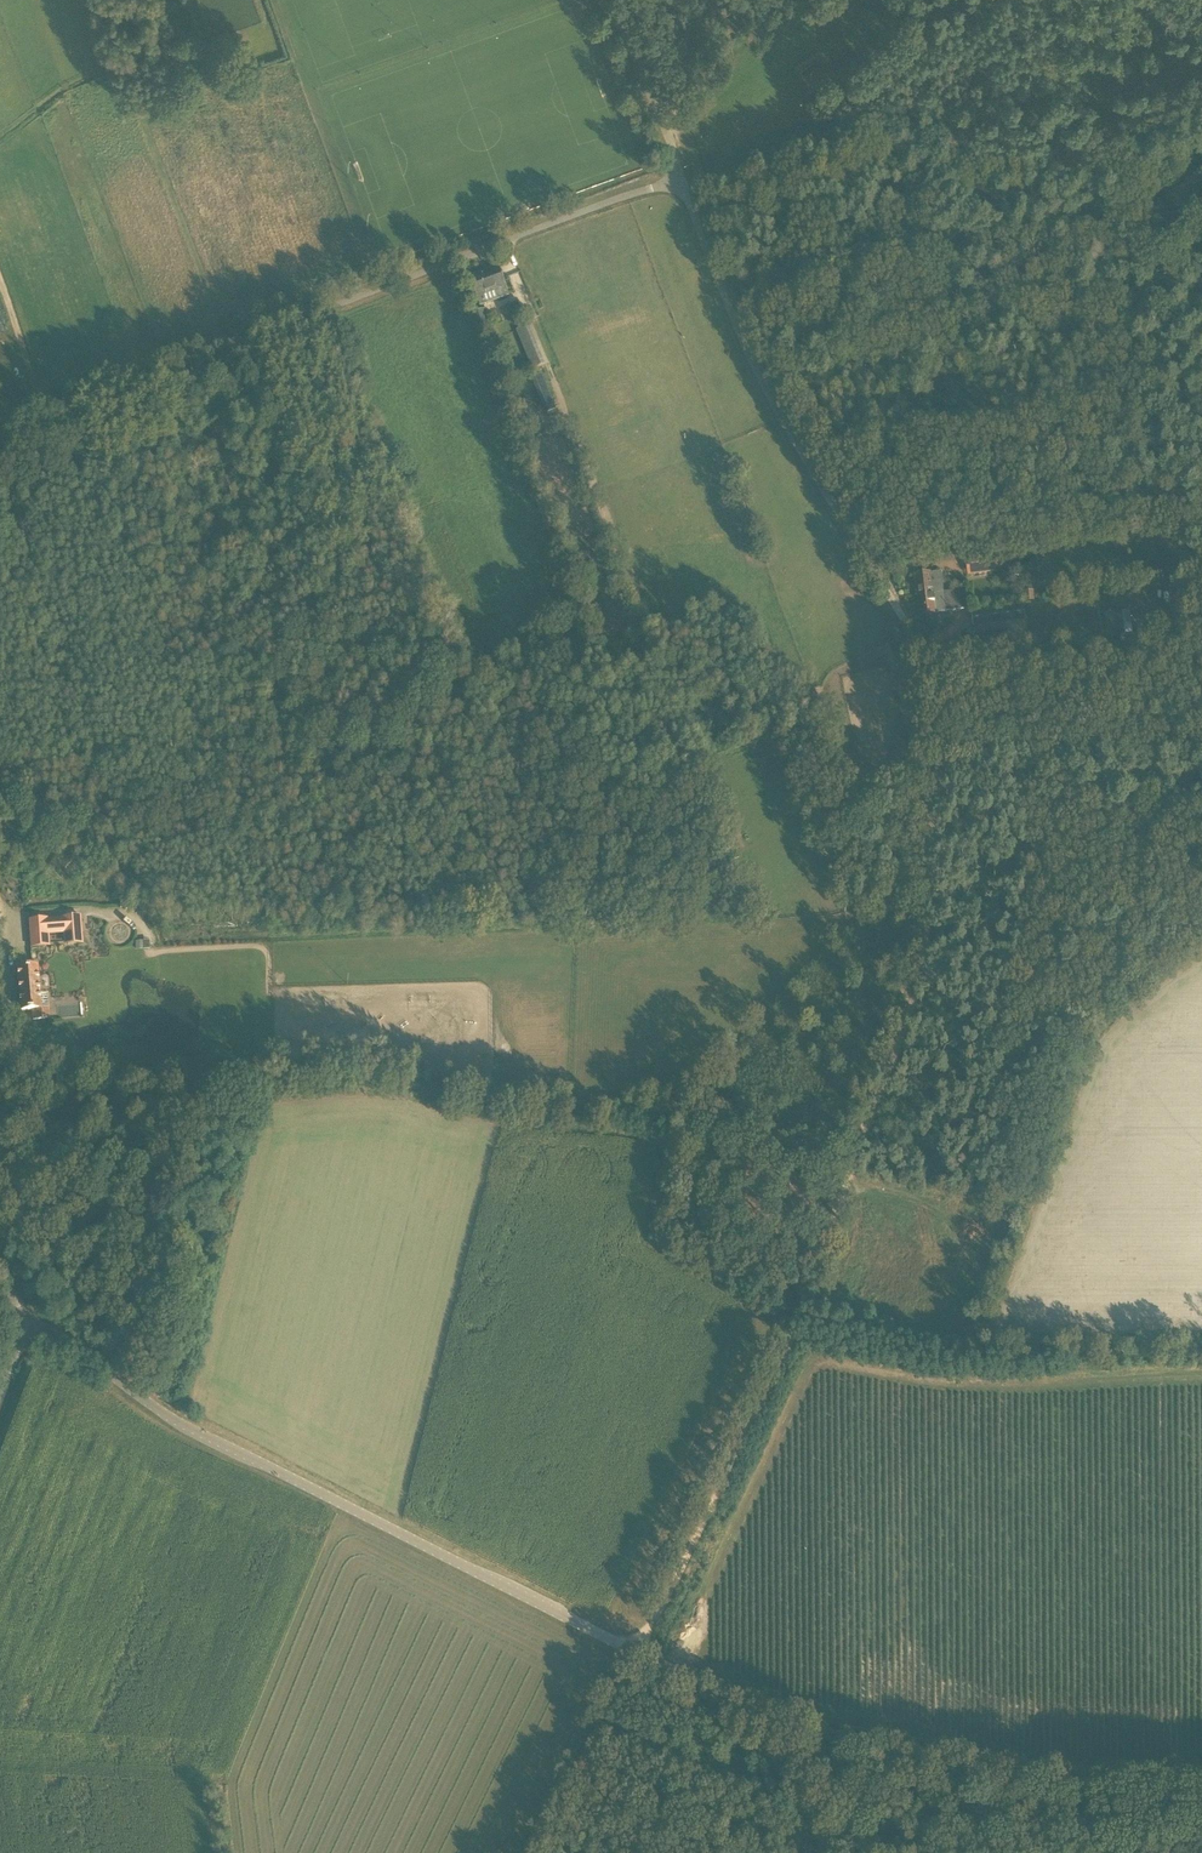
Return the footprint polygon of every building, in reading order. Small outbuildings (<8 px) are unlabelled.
[(182,37),(176,20),(162,24),(168,41),(182,37)] [(811,81),(830,68),(824,60),(805,73),(811,81)] [(495,292),(498,299),(508,296),(498,269),(470,279),(480,305),(486,303),(483,296),(495,292)] [(476,331),(490,326),(485,311),(470,316),(476,331)] [(532,371),(545,365),(528,325),(516,330),(532,371)] [(546,415),(557,410),(543,375),(532,379),(546,415)] [(982,553),(977,554),(975,542),(965,543),(966,555),(969,576),(1000,572),(998,554),(983,556),(982,553)] [(945,594),(945,593),(942,572),(915,576),(918,597),(945,594)] [(937,613),(970,609),(968,590),(945,593),(945,594),(918,597),(920,616),(937,614),(937,613)] [(1024,602),(1035,601),(1033,591),(1023,592),(1024,602)] [(997,623),(1025,620),(1024,608),(972,614),(974,626),(997,623)] [(1115,613),(1103,615),(1107,639),(1119,637),(1115,613)] [(31,948),(43,947),(50,946),(49,936),(63,935),(64,945),(83,944),(81,917),(62,918),(62,919),(47,920),(29,921),(31,948)] [(145,942),(136,942),(136,951),(145,951),(145,950),(145,942)] [(41,996),(39,979),(38,967),(18,969),(21,1012),(33,1011),(34,1020),(50,1019),(48,996),(41,996)]
